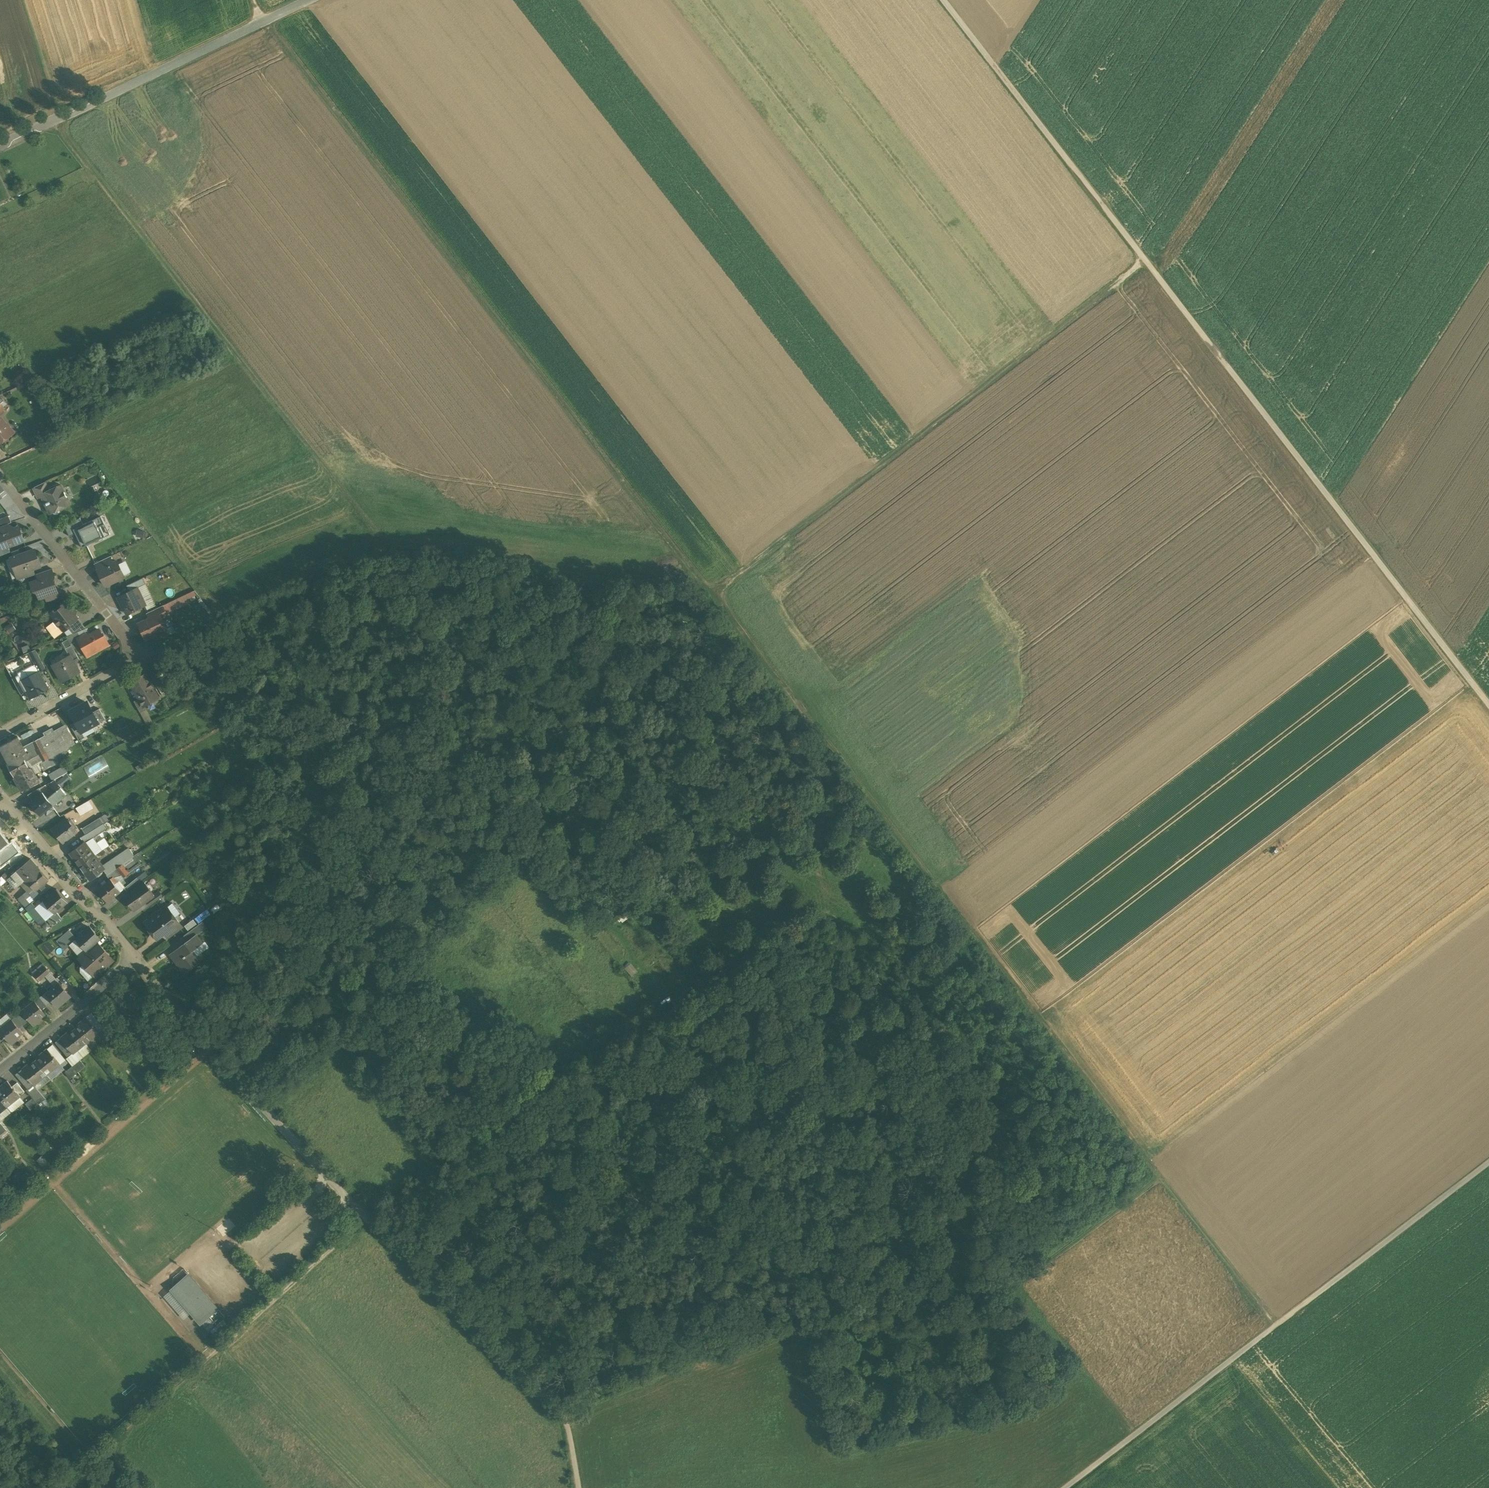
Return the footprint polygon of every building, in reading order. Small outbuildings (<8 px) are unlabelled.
[(0,419),(0,443),(9,436),(8,434),(8,431),(10,430),(1,418),(0,419)] [(45,482),(34,487),(39,498),(42,496),(50,492),(49,490),(45,482)] [(61,484),(49,490),(50,492),(42,496),(50,513),(53,512),(54,513),(55,514),(56,514),(58,513),(59,513),(59,512),(59,510),(59,509),(70,504),(67,497),(64,491),(61,484)] [(0,519),(0,526),(11,522),(8,516),(0,519)] [(105,524),(101,516),(83,524),(73,529),(75,533),(82,547),(105,537),(100,526),(105,524)] [(83,524),(80,518),(64,525),(70,536),(75,533),(73,529),(83,524)] [(0,526),(0,534),(9,531),(6,524),(0,526)] [(0,534),(0,546),(1,549),(23,540),(18,527),(9,531),(0,534)] [(35,549),(13,557),(18,571),(28,568),(28,570),(40,566),(35,549)] [(110,556),(95,563),(98,570),(113,563),(110,556)] [(98,570),(105,586),(124,576),(117,561),(113,563),(98,570)] [(28,568),(18,571),(16,572),(19,580),(30,576),(28,570),(28,568)] [(52,568),(36,574),(38,579),(31,582),(34,590),(37,592),(40,598),(57,592),(58,592),(53,579),(55,576),(52,568)] [(143,578),(127,585),(129,591),(137,587),(137,588),(146,584),(143,578)] [(129,591),(117,596),(121,604),(122,604),(127,614),(142,607),(139,602),(143,600),(137,588),(137,587),(129,591)] [(57,592),(45,596),(47,602),(59,598),(57,592)] [(72,610),(66,602),(60,606),(61,607),(57,610),(56,609),(50,613),(54,618),(54,621),(57,625),(60,626),(64,631),(70,626),(69,624),(78,617),(76,615),(74,615),(72,612),(72,610)] [(163,605),(147,613),(149,618),(159,614),(162,619),(168,616),(163,605)] [(149,618),(139,624),(146,639),(166,629),(162,619),(159,614),(149,618)] [(78,617),(69,624),(70,626),(64,631),(68,636),(78,632),(86,628),(78,617)] [(57,625),(54,621),(48,626),(55,635),(64,631),(60,626),(57,625)] [(99,629),(87,636),(86,635),(81,637),(78,639),(79,639),(86,654),(107,642),(104,635),(102,635),(99,629)] [(68,636),(67,636),(71,644),(79,639),(78,639),(81,637),(78,632),(68,636)] [(71,644),(65,648),(69,655),(70,654),(73,660),(78,657),(71,644)] [(45,668),(38,654),(31,657),(36,666),(39,671),(45,668)] [(69,655),(52,664),(62,682),(71,677),(71,676),(79,672),(73,660),(70,654),(69,655)] [(26,690),(21,680),(39,671),(36,666),(33,665),(20,673),(19,675),(13,679),(20,693),(26,690)] [(39,671),(21,680),(26,690),(30,698),(48,689),(39,671)] [(158,698),(145,674),(131,682),(139,698),(143,706),(144,705),(158,698)] [(143,706),(139,698),(134,701),(140,712),(146,709),(144,705),(143,706)] [(86,702),(71,710),(75,716),(74,717),(76,722),(81,732),(99,722),(93,712),(91,708),(89,709),(86,702)] [(99,709),(93,712),(99,722),(105,719),(99,709)] [(76,722),(71,724),(79,740),(84,737),(82,732),(76,722)] [(64,726),(53,732),(51,728),(43,732),(45,735),(39,738),(49,758),(63,750),(74,744),(64,726)] [(18,737),(0,746),(8,762),(7,763),(15,777),(15,776),(29,768),(26,762),(39,754),(35,748),(26,753),(23,747),(18,737)] [(39,738),(32,742),(35,748),(39,754),(42,761),(43,761),(49,758),(39,738)] [(32,742),(23,747),(26,753),(35,748),(32,742)] [(49,758),(43,761),(46,767),(66,756),(63,750),(49,758)] [(42,761),(37,764),(41,770),(46,767),(43,761),(42,761)] [(37,764),(31,767),(34,773),(41,770),(37,764)] [(34,773),(31,767),(29,768),(15,776),(22,790),(39,781),(34,773)] [(64,767),(50,774),(53,780),(54,780),(67,773),(64,767)] [(62,777),(56,782),(59,786),(65,781),(62,777)] [(53,780),(49,783),(56,792),(60,788),(59,786),(56,782),(54,780),(53,780)] [(39,788),(28,795),(33,801),(42,793),(39,788)] [(56,792),(47,799),(42,793),(33,801),(30,803),(40,815),(66,794),(60,788),(56,792)] [(89,800),(76,808),(80,815),(93,807),(89,800)] [(100,817),(82,828),(85,834),(97,827),(103,823),(100,817)] [(78,831),(68,819),(62,825),(61,823),(52,830),(62,842),(67,838),(68,839),(78,831)] [(103,823),(97,827),(100,833),(107,828),(103,823)] [(97,827),(88,832),(92,838),(100,833),(97,827)] [(1,866),(8,861),(20,852),(12,843),(9,846),(7,843),(8,843),(0,833),(0,865),(1,866)] [(94,856),(84,842),(70,852),(80,866),(94,856)] [(130,849),(117,857),(122,864),(129,860),(134,856),(130,849)] [(20,852),(8,861),(12,866),(23,857),(20,852)] [(94,856),(80,866),(91,880),(104,870),(94,856)] [(140,864),(134,856),(129,860),(135,868),(140,864)] [(122,864),(117,857),(111,861),(116,868),(122,864)] [(16,870),(12,874),(13,875),(20,883),(25,879),(39,868),(30,858),(16,870)] [(129,860),(122,864),(127,870),(127,871),(129,873),(135,868),(129,860)] [(122,864),(116,868),(121,875),(127,871),(127,870),(122,864)] [(13,866),(2,875),(7,880),(13,875),(12,874),(16,870),(13,866)] [(39,868),(25,879),(36,891),(49,880),(39,868)] [(125,887),(124,888),(129,893),(142,884),(137,878),(130,884),(125,887)] [(36,891),(25,879),(20,883),(27,891),(29,893),(27,895),(25,893),(19,898),(27,907),(32,903),(40,896),(36,891)] [(111,879),(97,889),(107,902),(121,891),(111,879)] [(129,893),(125,896),(134,909),(146,901),(154,895),(145,882),(142,884),(129,893)] [(57,889),(43,901),(54,913),(68,902),(57,889)] [(154,895),(146,901),(150,905),(161,897),(158,892),(154,895)] [(32,903),(27,907),(39,922),(44,918),(32,903)] [(159,912),(157,912),(153,914),(154,917),(145,923),(155,937),(163,931),(178,920),(175,916),(171,919),(164,909),(159,912)] [(54,913),(47,919),(52,925),(61,917),(56,912),(54,913)] [(178,920),(163,931),(168,937),(182,927),(178,920)] [(197,925),(184,935),(188,940),(197,934),(201,931),(197,925)] [(89,927),(72,943),(77,948),(81,943),(87,950),(97,942),(100,939),(89,927)] [(74,935),(69,929),(56,940),(62,947),(74,935)] [(188,940),(169,954),(184,973),(198,963),(194,957),(196,955),(193,950),(203,942),(197,934),(188,940)] [(54,949),(48,942),(42,948),(48,954),(54,949)] [(87,950),(80,957),(84,963),(83,964),(94,976),(95,975),(103,968),(106,969),(108,967),(108,964),(113,960),(97,942),(87,950)] [(37,973),(34,975),(39,981),(50,971),(45,966),(43,967),(37,973)] [(71,996),(58,982),(46,993),(53,1001),(58,1008),(71,996)] [(142,994),(135,987),(131,991),(137,998),(142,994)] [(46,993),(40,996),(47,1005),(53,1001),(46,993)] [(137,998),(142,1004),(141,1005),(146,1010),(151,1005),(142,994),(137,998)] [(47,1005),(40,996),(35,1001),(42,1009),(47,1005)] [(35,1001),(21,1011),(21,1012),(27,1018),(29,1020),(34,1027),(42,1020),(40,1018),(45,1014),(42,1009),(35,1001)] [(21,1012),(17,1015),(24,1024),(29,1020),(27,1018),(21,1012)] [(98,1020),(92,1013),(86,1017),(92,1025),(93,1024),(98,1020)] [(17,1015),(12,1019),(19,1028),(24,1024),(17,1015)] [(86,1017),(78,1023),(80,1025),(75,1029),(86,1042),(99,1032),(93,1024),(92,1025),(86,1017)] [(0,1029),(0,1032),(4,1037),(5,1037),(6,1039),(11,1045),(19,1039),(17,1036),(22,1032),(19,1028),(12,1019),(0,1029)] [(86,1042),(75,1029),(70,1033),(69,1031),(61,1037),(61,1038),(67,1045),(66,1046),(72,1053),(73,1053),(86,1042)] [(113,1033),(107,1038),(112,1044),(118,1039),(113,1033)] [(67,1045),(61,1038),(56,1042),(62,1049),(66,1046),(67,1045)] [(58,1052),(52,1044),(47,1049),(53,1056),(58,1052)] [(72,1053),(66,1046),(62,1049),(69,1058),(74,1055),(73,1053),(72,1053)] [(47,1049),(47,1048),(39,1055),(41,1057),(36,1061),(47,1074),(64,1060),(58,1052),(53,1056),(47,1049)] [(85,1066),(80,1059),(72,1066),(77,1072),(85,1066)] [(36,1061),(31,1065),(29,1062),(21,1069),(27,1077),(22,1081),(28,1088),(28,1089),(34,1084),(47,1074),(36,1061)] [(72,1066),(65,1071),(70,1078),(77,1072),(72,1066)] [(21,1069),(16,1074),(22,1081),(27,1077),(21,1069)] [(7,1080),(0,1086),(0,1088),(1,1089),(0,1090),(0,1098),(7,1106),(20,1096),(14,1088),(13,1088),(7,1080)] [(24,1092),(18,1084),(14,1088),(20,1096),(24,1092)] [(34,1084),(28,1089),(28,1088),(26,1090),(32,1098),(40,1091),(34,1084)] [(40,1091),(32,1098),(38,1104),(46,1098),(40,1091)] [(32,1098),(25,1104),(30,1110),(38,1104),(32,1098)] [(188,1275),(171,1289),(200,1323),(209,1316),(217,1309),(188,1275)] [(209,1316),(201,1323),(208,1331),(216,1324),(209,1316)]
